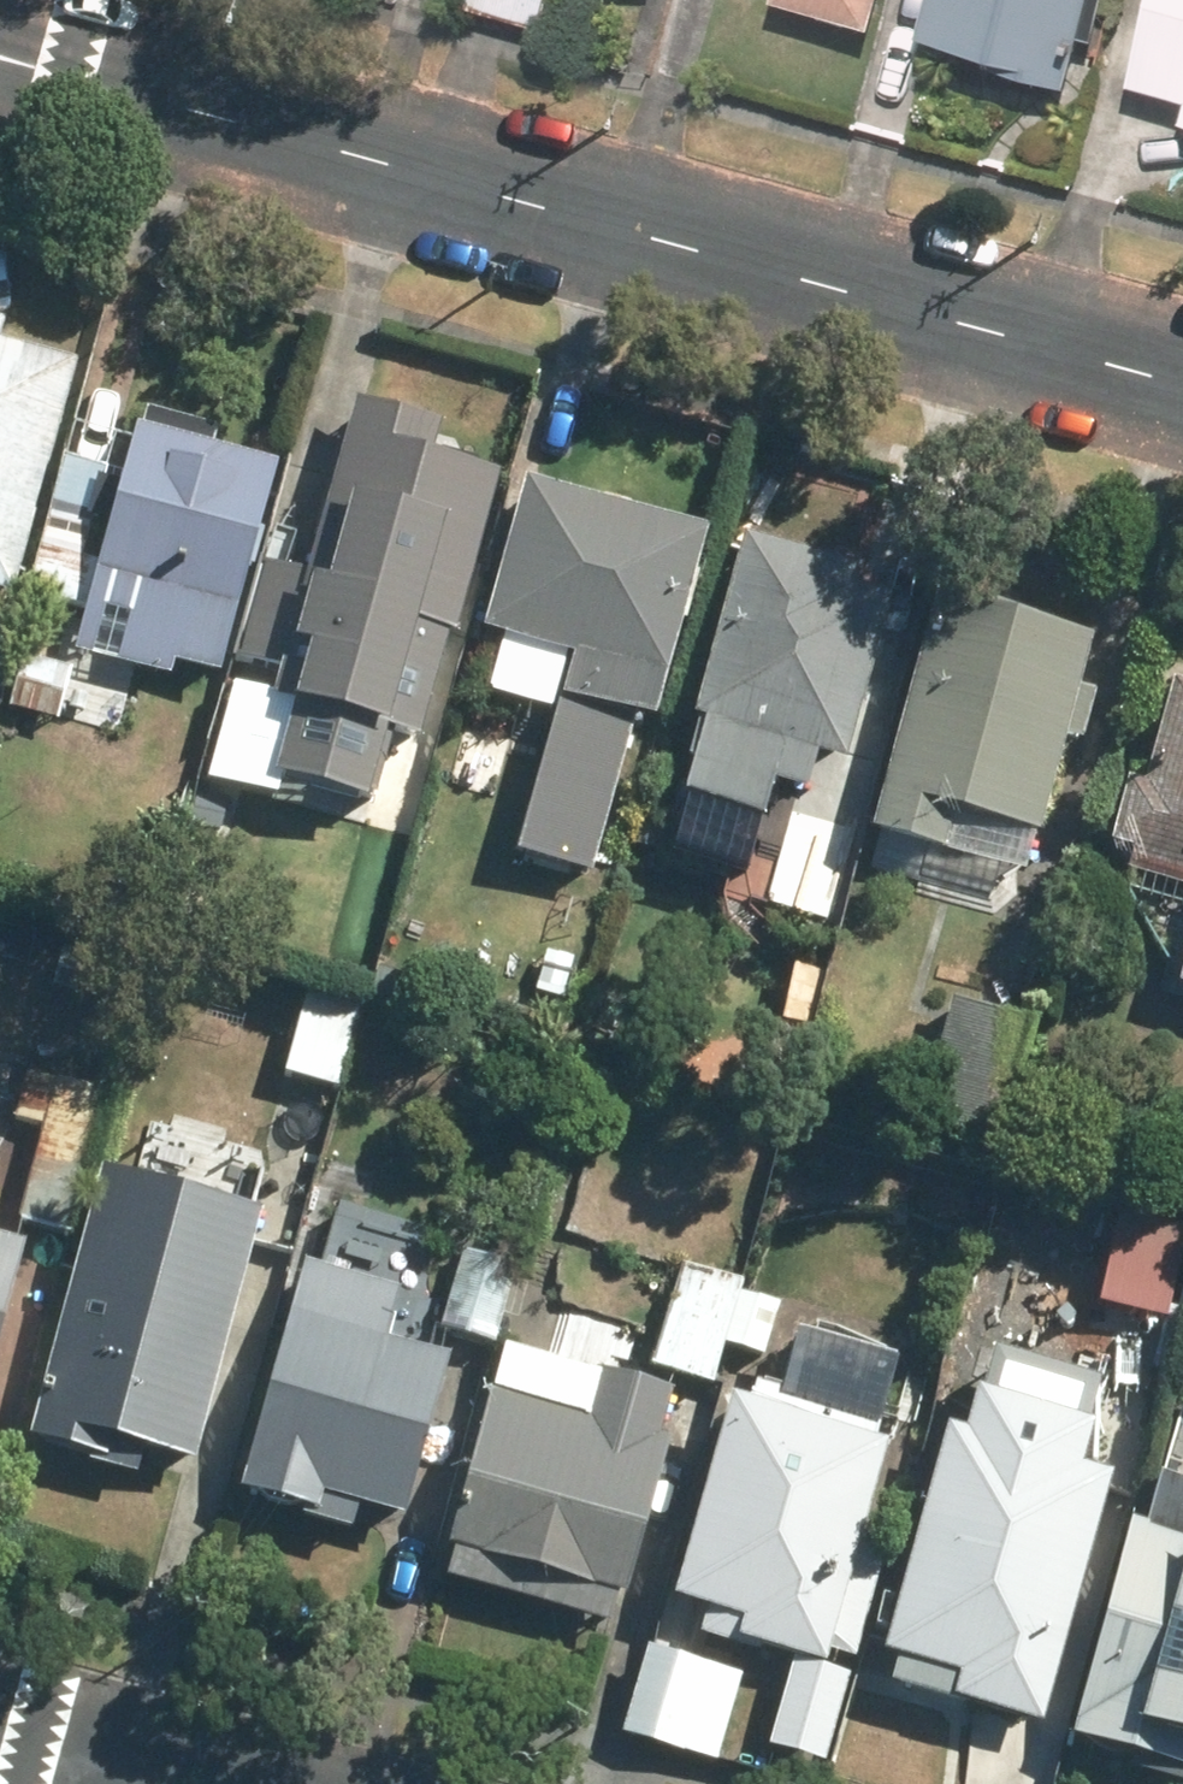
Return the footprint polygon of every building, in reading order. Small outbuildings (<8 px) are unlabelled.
[(464,3),(543,26),(550,0),(465,0),(464,3)] [(894,0),(781,0),(886,29),(894,0)] [(927,35),(999,55),(995,70),(1069,91),(1095,0),(936,0),(927,35)] [(1135,82),(1182,96),(1182,0),(1158,0),(1135,82)] [(6,590),(69,360),(0,341),(0,588),(6,590)] [(358,402),(305,585),(452,625),(494,474),(432,457),(441,425),(358,402)] [(172,655),(216,668),(273,465),(140,428),(127,473),(62,455),(24,593),(85,610),(74,648),(167,674),(172,655)] [(702,528),(530,480),(492,624),(581,649),(571,689),(650,712),(702,528)] [(856,566),(745,536),(697,717),(710,721),(692,791),(760,810),(771,777),(812,788),(781,902),(827,915),(868,770),(841,762),(889,590),(853,581),(856,566)] [(1025,860),(1087,638),(943,598),(880,823),(947,842),(948,837),(1025,860)] [(16,649),(3,702),(57,716),(70,664),(16,649)] [(1179,681),(1148,787),(1137,784),(1120,840),(1138,846),(1128,883),(1182,899),(1182,682),(1179,681)] [(308,982),(285,1073),(340,1088),(365,997),(308,982)] [(1037,1022),(955,999),(922,1118),(1003,1141),(1037,1022)] [(45,1122),(17,1219),(73,1234),(100,1137),(45,1122)] [(142,1440),(189,1454),(256,1211),(104,1167),(29,1435),(92,1454),(90,1461),(134,1472),(142,1440)] [(385,1203),(356,1236),(386,1263),(415,1230),(385,1203)] [(1093,1294),(1166,1315),(1182,1256),(1182,1235),(1115,1216),(1093,1294)] [(24,1244),(0,1238),(0,1331),(24,1244)] [(462,1252),(442,1323),(496,1338),(516,1267),(462,1252)] [(306,1260),(243,1487),(304,1504),(302,1513),(352,1527),(359,1503),(402,1515),(446,1357),(382,1339),(397,1285),(306,1260)] [(710,1383),(739,1279),(683,1263),(654,1368),(710,1383)] [(777,1288),(739,1279),(710,1383),(748,1395),(777,1288)] [(956,1340),(1015,1355),(1029,1307),(970,1290),(956,1340)] [(731,1400),(676,1598),(708,1608),(702,1632),(763,1650),(765,1644),(825,1661),(886,1442),(869,1438),(873,1424),(890,1362),(802,1337),(785,1397),(758,1389),(754,1405),(731,1400)] [(495,1388),(452,1542),(459,1546),(451,1576),(604,1618),(613,1584),(623,1588),(666,1434),(653,1430),(664,1391),(604,1374),(593,1415),(495,1388)] [(980,1700),(1040,1717),(1106,1476),(1078,1468),(1086,1440),(975,1409),(968,1436),(952,1432),(891,1652),(901,1654),(893,1682),(978,1705),(980,1700)] [(1135,1521),(1075,1736),(1182,1766),(1182,1534),(1135,1521)] [(710,1666),(645,1647),(622,1732),(687,1750),(710,1666)]
